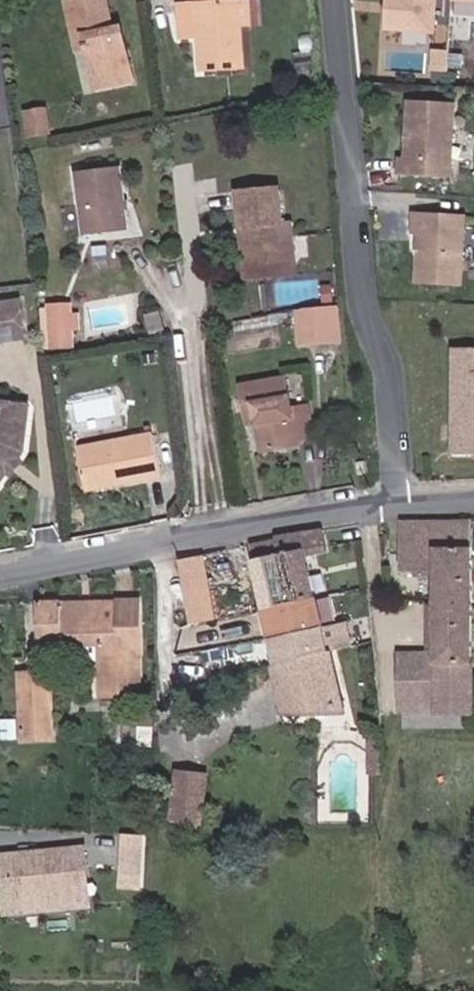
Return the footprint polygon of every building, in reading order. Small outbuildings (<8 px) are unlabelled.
[(122,27),(113,29),(107,0),(79,0),(67,2),(75,38),(85,36),(88,49),(96,89),(133,81),(122,27)] [(240,2),(230,2),(230,0),(197,0),(197,4),(180,5),(182,38),(199,37),(201,70),(244,67),(241,25),(240,2)] [(435,0),(386,0),(384,28),(433,32),(435,0)] [(251,24),(250,1),(240,2),(241,25),(251,24)] [(457,2),(457,14),(473,14),(473,2),(457,2)] [(88,49),(85,36),(75,38),(77,51),(88,49)] [(447,71),(449,50),(432,49),(430,69),(447,71)] [(451,178),(456,103),(410,100),(406,158),(400,158),(399,175),(451,178)] [(51,133),(47,110),(26,113),(29,137),(51,133)] [(127,228),(120,170),(78,175),(85,233),(127,228)] [(296,272),(291,221),(282,222),(280,189),(238,193),(241,227),(249,227),(252,261),(245,262),(246,276),(296,272)] [(461,283),(465,217),(416,214),(415,232),(421,232),(418,281),(461,283)] [(252,261),(249,227),(241,227),(245,262),(252,261)] [(21,300),(0,303),(0,342),(26,339),(21,300)] [(71,316),(70,306),(50,307),(52,336),(72,335),(72,328),(71,316)] [(341,341),(338,307),(302,311),(305,345),(341,341)] [(305,345),(302,311),(296,312),(299,345),(305,345)] [(80,327),(79,316),(71,316),(72,328),(80,327)] [(73,349),(72,335),(52,336),(53,350),(73,349)] [(453,349),(452,454),(473,455),(473,350),(453,349)] [(314,437),(309,406),(293,409),(291,397),(290,397),(286,378),(243,386),(247,412),(256,410),(258,422),(263,451),(291,446),(290,438),(298,437),(299,440),(314,437)] [(24,451),(30,406),(0,402),(0,483),(8,472),(18,458),(24,451)] [(258,422),(256,410),(247,412),(249,424),(258,422)] [(163,477),(154,433),(78,448),(86,492),(163,477)] [(299,440),(298,437),(290,438),(291,446),(299,444),(299,440)] [(12,476),(23,461),(18,458),(8,472),(12,476)] [(473,709),(473,521),(403,522),(403,569),(437,570),(437,604),(437,654),(429,654),(400,654),(402,709),(473,709)] [(316,599),(306,556),(328,552),(323,530),(276,540),(291,604),(316,599)] [(291,604),(276,540),(250,545),(265,610),(291,604)] [(206,577),(202,556),(180,560),(183,582),(206,577)] [(214,620),(206,577),(183,582),(191,624),(214,620)] [(323,627),(316,599),(291,604),(265,610),(272,639),(323,627)] [(143,697),(141,600),(40,603),(41,647),(43,647),(100,645),(100,661),(101,697),(143,697)] [(329,655),(323,627),(272,639),(278,666),(329,655)] [(100,661),(100,645),(43,647),(43,663),(100,661)] [(343,710),(329,655),(278,666),(289,710),(343,710)] [(50,698),(49,674),(21,675),(21,698),(50,698)] [(51,738),(50,698),(21,698),(23,739),(51,738)] [(18,740),(17,719),(2,720),(2,740),(18,740)] [(203,825),(209,775),(177,771),(171,821),(173,821),(201,825),(203,825)] [(199,838),(201,825),(173,821),(172,834),(199,838)] [(143,876),(145,848),(124,846),(122,874),(143,876)] [(74,898),(72,873),(87,871),(85,851),(2,860),(6,905),(74,898)] [(96,911),(92,871),(87,871),(72,873),(74,898),(6,905),(8,919),(96,911)]
